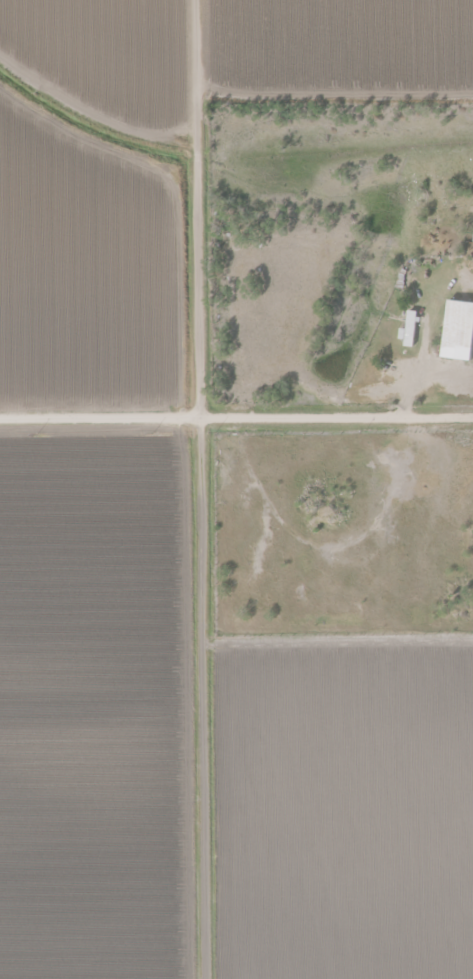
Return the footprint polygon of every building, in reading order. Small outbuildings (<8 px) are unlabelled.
[(466,231),(461,252),(472,255),(472,233),(466,231)] [(448,300),(441,358),(471,361),(472,346),(472,303),(448,300)] [(417,312),(407,311),(404,347),(414,348),(417,312)]
